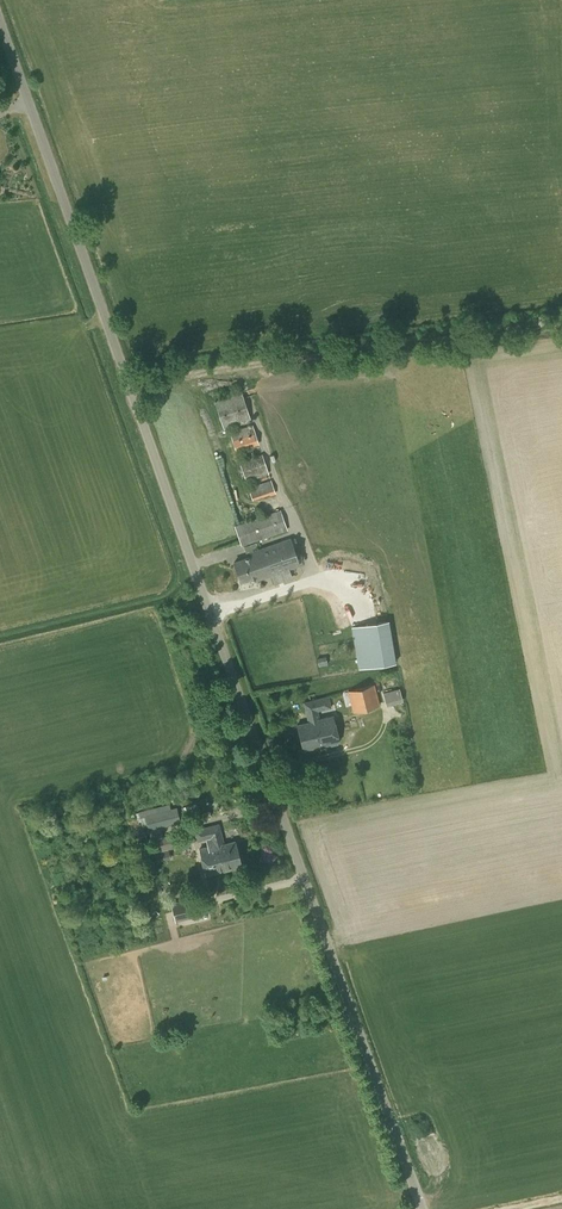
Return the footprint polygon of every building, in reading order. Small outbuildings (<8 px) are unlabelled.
[(224,430),(251,421),(242,392),(214,400),(224,430)] [(236,452),(259,444),(252,424),(230,432),(236,452)] [(246,481),(269,473),(262,453),(239,461),(246,481)] [(270,496),(275,494),(271,479),(248,487),(252,500),(269,494),(270,496)] [(241,546),(288,530),(281,509),(234,526),(241,546)] [(264,556),(271,576),(300,566),(290,538),(259,549),(262,557),(264,556)] [(250,583),(271,576),(264,556),(262,557),(259,549),(250,552),(252,556),(233,562),(240,583),(249,580),(250,583)] [(389,620),(352,627),(358,669),(396,662),(389,620)] [(353,713),(380,706),(375,684),(347,691),(353,713)] [(388,712),(403,708),(401,700),(402,700),(399,689),(384,693),(386,703),(386,704),(388,712)] [(303,750),(339,742),(329,696),(303,702),(308,722),(297,724),(303,750)] [(389,721),(403,718),(402,710),(387,714),(389,721)] [(318,780),(335,777),(333,766),(316,770),(318,780)] [(171,810),(169,803),(138,811),(142,828),(147,827),(150,839),(151,839),(154,853),(180,846),(176,832),(163,836),(161,827),(181,822),(177,808),(171,810)] [(217,845),(223,871),(242,866),(235,840),(224,843),(219,824),(194,830),(196,839),(197,839),(197,841),(206,839),(213,837),(215,846),(217,845)] [(206,875),(223,871),(217,845),(215,846),(213,837),(206,839),(197,841),(197,839),(196,839),(197,842),(206,839),(208,846),(199,848),(206,875)] [(106,866),(116,863),(114,854),(103,857),(106,866)] [(175,922),(196,917),(191,898),(171,903),(175,922)]
